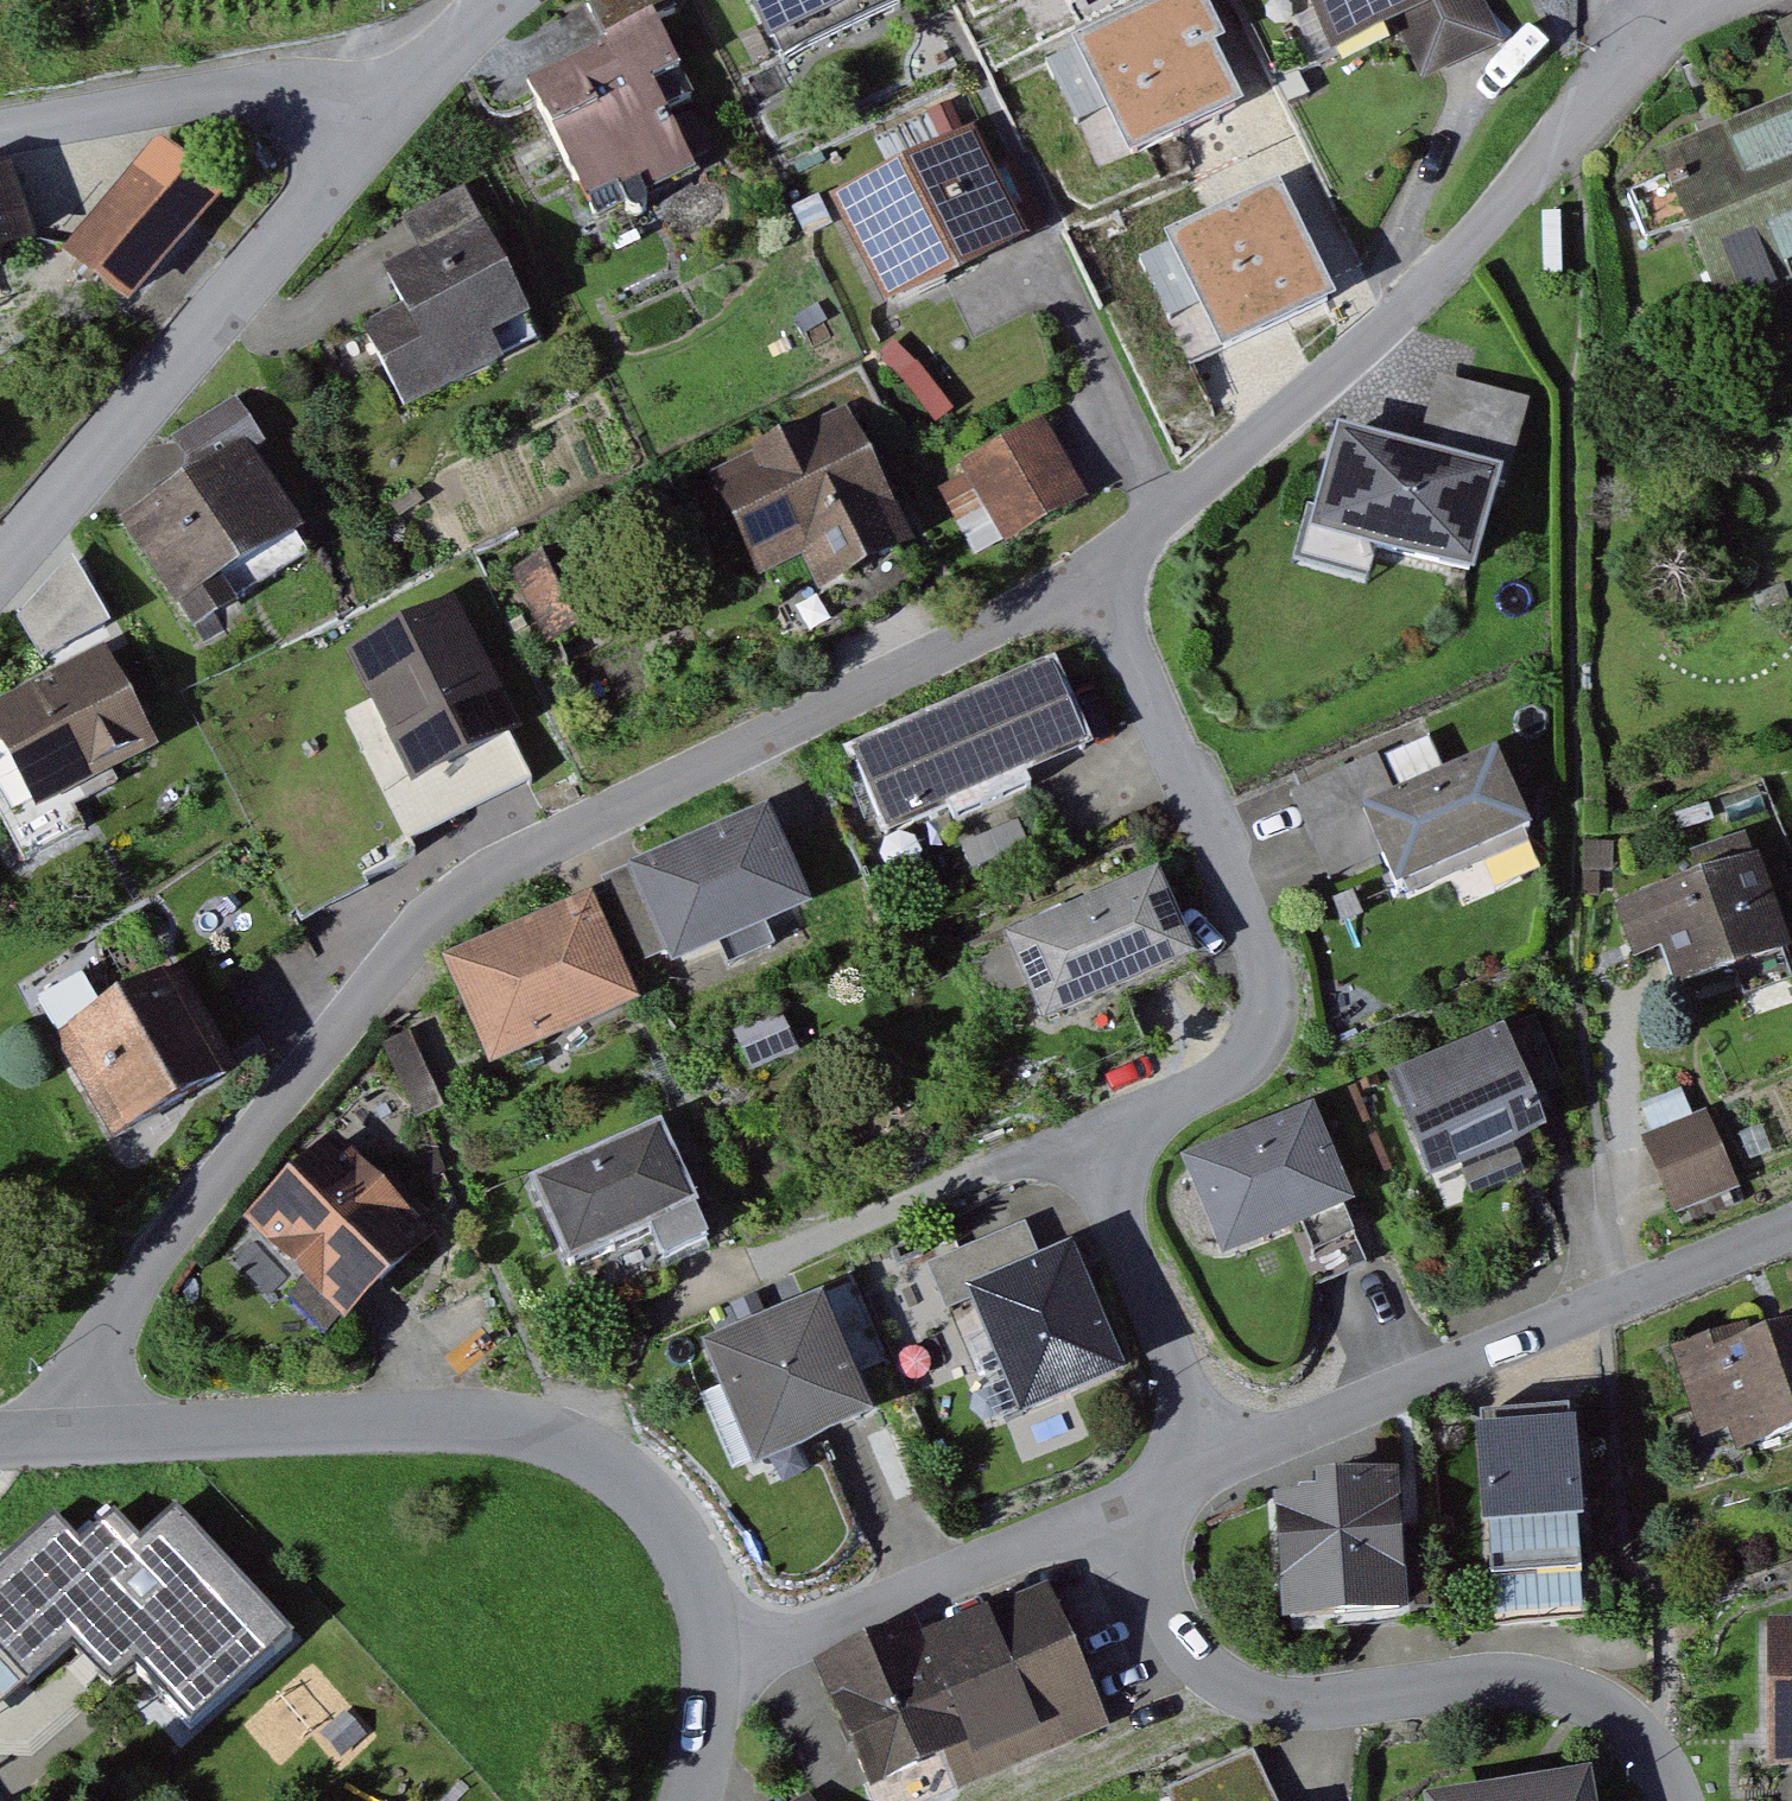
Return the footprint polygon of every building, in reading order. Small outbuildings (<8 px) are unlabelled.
[(777,53),(894,0),(754,0),(777,53)] [(1049,53),(1103,172),(1252,104),(1204,0),(1166,0),(1049,53)] [(1310,54),(1384,21),(1412,81),(1494,44),(1474,0),(1285,0),(1310,54)] [(510,85),(570,206),(690,147),(630,25),(510,85)] [(1791,290),(1791,113),(1654,158),(1706,318),(1791,290)] [(820,205),(874,315),(1008,248),(954,139),(820,205)] [(121,174),(52,250),(116,307),(185,231),(121,174)] [(1193,352),(1223,338),(1231,355),(1343,303),(1287,182),(1145,248),(1193,352)] [(344,321),(385,404),(484,355),(474,336),(520,313),(461,194),(400,224),(411,246),(367,267),(384,301),(344,321)] [(0,202),(0,244),(11,241),(0,202)] [(693,494),(738,585),(882,514),(837,423),(693,494)] [(931,476),(970,555),(1077,502),(1038,423),(931,476)] [(1285,541),(1450,584),(1475,486),(1311,443),(1285,541)] [(232,452),(109,520),(156,603),(279,535),(232,452)] [(17,603),(49,667),(121,631),(88,567),(17,603)] [(515,588),(540,638),(565,626),(540,576),(515,588)] [(0,707),(0,798),(13,825),(138,764),(89,663),(0,707)] [(830,756),(865,843),(1066,762),(1031,676),(830,756)] [(1354,817),(1388,900),(1524,843),(1490,760),(1354,817)] [(617,882),(654,971),(788,916),(751,827),(617,882)] [(1632,905),(1662,998),(1773,962),(1743,869),(1632,905)] [(986,951),(1018,1023),(1175,953),(1143,881),(986,951)] [(433,973),(469,1062),(609,1005),(572,916),(433,973)] [(155,983),(43,1040),(98,1146),(210,1089),(155,983)] [(1523,1032),(1397,1087),(1437,1181),(1564,1126),(1523,1032)] [(1708,1116),(1654,1137),(1683,1214),(1737,1194),(1708,1116)] [(1171,1170),(1208,1265),(1335,1215),(1298,1120),(1171,1170)] [(534,1192),(569,1267),(703,1205),(668,1130),(534,1192)] [(245,1229),(328,1323),(406,1254),(323,1160),(245,1229)] [(931,1301),(995,1429),(1118,1368),(1054,1240),(931,1301)] [(682,1364),(727,1484),(856,1435),(810,1316),(682,1364)] [(1693,1451),(1791,1423),(1791,1331),(1669,1366),(1693,1451)] [(1478,1582),(1571,1580),(1569,1428),(1476,1430),(1478,1582)] [(1267,1630),(1392,1627),(1388,1480),(1263,1483),(1267,1630)] [(106,1521),(73,1549),(50,1522),(0,1565),(0,1665),(21,1689),(67,1649),(81,1665),(98,1685),(109,1676),(120,1665),(180,1734),(283,1644),(173,1518),(133,1552),(106,1521)] [(883,1643),(802,1677),(847,1784),(928,1751),(943,1787),(1087,1727),(1031,1593),(887,1652),(883,1643)] [(1791,1756),(1791,1644),(1759,1644),(1759,1756),(1791,1756)] [(1577,1791),(1500,1800),(1578,1800),(1577,1791)]
